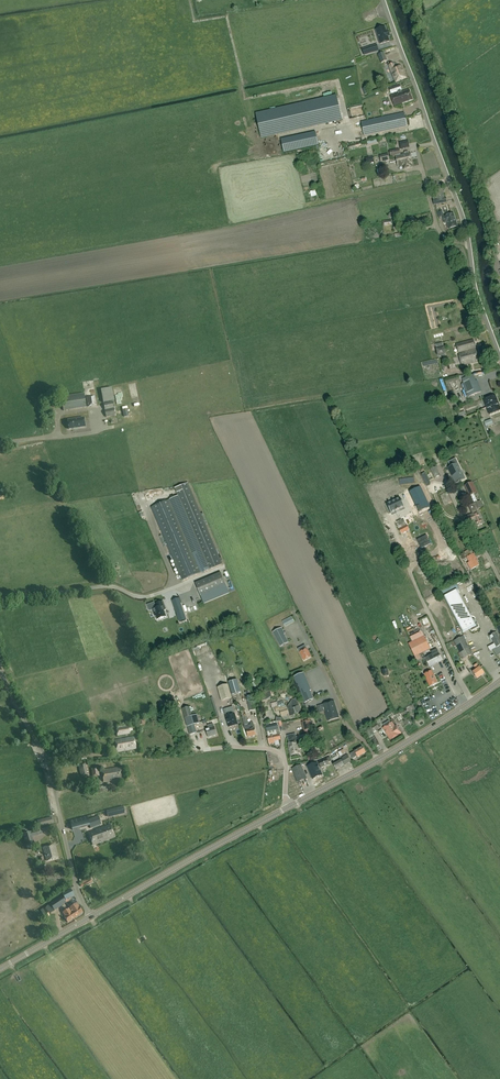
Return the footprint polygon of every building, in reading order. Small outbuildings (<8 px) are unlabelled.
[(380,29),(376,30),(378,37),(380,44),(385,43),(389,42),(388,39),(387,37),(388,36),(388,34),(387,32),(386,32),(385,30),(385,27),(380,29)] [(377,48),(376,45),(373,46),(370,47),(366,48),(362,50),(363,53),(364,56),(368,55),(372,53),(378,51),(377,48)] [(378,55),(381,63),(387,61),(384,53),(378,55)] [(395,81),(405,77),(401,66),(395,68),(393,64),(388,66),(395,81)] [(390,96),(394,106),(412,100),(409,90),(401,92),(399,86),(393,88),(395,94),(390,96)] [(266,132),(286,128),(319,120),(319,123),(343,117),(341,108),(325,111),(322,100),(314,102),(315,102),(282,109),(262,114),(266,132)] [(350,115),(363,113),(362,106),(349,107),(350,115)] [(361,122),(363,136),(407,127),(403,112),(361,122)] [(319,138),(320,142),(325,141),(323,130),(317,131),(318,138),(319,138)] [(316,132),(282,139),(284,152),(319,145),(316,132)] [(408,140),(399,142),(401,150),(410,148),(408,140)] [(404,169),(412,168),(411,164),(409,153),(400,155),(399,149),(389,151),(390,157),(395,156),(397,166),(403,165),(404,169)] [(381,162),(390,161),(388,154),(379,156),(381,162)] [(434,205),(436,205),(447,203),(446,198),(444,198),(442,187),(434,189),(436,198),(433,198),(434,205)] [(448,229),(457,227),(453,214),(445,216),(446,217),(442,217),(444,224),(446,223),(448,229)] [(409,227),(414,226),(412,218),(404,219),(406,228),(409,228),(409,227)] [(460,343),(462,353),(475,349),(473,339),(460,343)] [(478,362),(475,350),(458,354),(461,366),(478,362)] [(461,380),(468,397),(481,392),(477,381),(476,382),(473,375),(461,380)] [(101,389),(103,403),(114,401),(112,387),(101,389)] [(124,406),(123,387),(115,387),(116,406),(124,406)] [(61,397),(63,411),(86,408),(84,393),(61,397)] [(87,405),(95,404),(93,394),(86,395),(87,405)] [(496,405),(498,405),(495,396),(484,401),(487,408),(496,404),(496,405)] [(104,404),(106,417),(115,416),(112,402),(104,404)] [(498,405),(496,405),(496,404),(487,408),(489,415),(499,411),(499,409),(498,405)] [(479,409),(482,419),(489,417),(486,407),(479,409)] [(67,420),(69,429),(85,427),(84,418),(67,420)] [(465,479),(455,458),(455,459),(455,460),(450,462),(452,466),(450,467),(448,468),(455,482),(460,480),(460,481),(465,479)] [(435,478),(440,476),(436,467),(427,471),(430,477),(433,476),(435,478)] [(471,496),(474,504),(469,506),(473,514),(467,516),(470,524),(474,522),(476,527),(484,523),(479,512),(477,513),(476,510),(482,507),(480,501),(477,502),(474,495),(477,493),(472,482),(464,486),(469,497),(471,496)] [(201,573),(209,570),(221,564),(188,483),(174,489),(208,567),(205,568),(205,566),(199,568),(170,500),(151,508),(181,581),(201,573)] [(409,490),(419,510),(429,505),(419,485),(409,490)] [(400,498),(387,505),(391,513),(396,511),(396,512),(400,510),(400,509),(404,507),(400,498)] [(401,534),(409,530),(407,525),(406,525),(403,519),(397,522),(398,525),(397,526),(401,534)] [(412,539),(403,544),(409,555),(418,551),(412,539)] [(464,559),(467,558),(466,558),(469,563),(467,564),(470,570),(479,565),(476,562),(478,561),(474,554),(473,555),(470,549),(464,552),(464,553),(462,554),(464,559)] [(201,596),(226,585),(221,573),(195,584),(201,596)] [(456,590),(444,597),(463,632),(470,629),(471,632),(479,627),(475,618),(472,620),(456,590)] [(165,609),(162,601),(153,604),(155,608),(151,609),(153,613),(154,613),(156,619),(165,616),(163,610),(165,609)] [(181,607),(179,603),(175,604),(178,613),(182,611),(184,610),(183,607),(181,607)] [(282,621),(285,626),(294,621),(291,616),(282,621)] [(285,634),(282,628),(272,633),(280,647),(288,643),(284,635),(285,634)] [(490,651),(492,650),(499,646),(499,639),(497,632),(489,636),(494,644),(488,647),(490,651)] [(427,636),(412,643),(418,656),(433,648),(427,636)] [(472,654),(464,636),(454,641),(462,659),(472,654)] [(298,649),(300,653),(304,661),(311,657),(307,649),(305,645),(298,649)] [(492,650),(495,654),(497,656),(499,654),(499,646),(492,650)] [(431,652),(432,654),(424,658),(429,668),(443,661),(438,652),(436,649),(431,652)] [(473,666),(476,670),(472,673),(477,679),(484,674),(480,667),(477,664),(473,666)] [(302,671),(292,675),(306,707),(312,705),(309,698),(312,696),(308,688),(310,688),(302,671)] [(424,674),(429,686),(437,683),(431,671),(424,674)] [(238,680),(229,683),(232,695),(242,692),(238,680)] [(218,688),(221,701),(232,698),(228,685),(218,688)] [(247,696),(249,711),(256,710),(254,701),(253,695),(247,696)] [(321,712),(324,711),(328,721),(339,718),(334,701),(323,705),(322,704),(319,705),(321,712)] [(302,712),(298,704),(295,705),(296,707),(293,708),(292,707),(287,709),(286,705),(279,707),(277,702),(270,703),(272,709),(275,708),(276,713),(280,712),(281,717),(288,715),(288,717),(302,712)] [(190,707),(182,709),(190,735),(197,733),(194,725),(200,723),(197,715),(192,716),(190,707)] [(237,725),(233,707),(224,710),(229,727),(237,725)] [(380,728),(387,724),(384,719),(380,721),(381,722),(364,731),(371,744),(374,743),(371,737),(375,735),(374,733),(380,729),(380,728)] [(302,722),(302,723),(304,732),(305,731),(312,729),(313,729),(310,720),(302,722)] [(246,729),(246,730),(248,737),(256,736),(255,728),(254,724),(253,724),(253,722),(250,723),(250,725),(244,726),(245,730),(246,729)] [(392,723),(383,729),(390,740),(401,734),(396,726),(395,727),(392,723)] [(117,736),(131,734),(131,732),(133,732),(132,727),(130,727),(130,726),(129,726),(129,724),(117,726),(117,728),(116,729),(117,736)] [(207,726),(208,729),(206,730),(208,738),(216,735),(214,727),(213,724),(207,726)] [(277,724),(265,726),(267,732),(278,730),(277,724)] [(287,736),(289,743),(287,743),(290,755),(300,753),(297,741),(296,741),(298,740),(299,741),(306,739),(306,738),(307,738),(307,740),(311,738),(310,733),(307,734),(307,735),(305,735),(305,734),(298,736),(298,737),(296,737),(295,734),(287,736)] [(281,740),(279,734),(269,737),(267,737),(269,744),(275,743),(274,741),(281,740)] [(117,752),(136,749),(134,737),(115,741),(117,752)] [(362,747),(350,754),(353,759),(357,756),(357,757),(365,753),(362,747)] [(341,760),(344,765),(344,766),(351,762),(347,755),(341,757),(342,759),(341,760)] [(330,757),(327,759),(318,762),(321,768),(329,765),(328,763),(332,761),(330,757)] [(344,765),(341,760),(333,765),(336,770),(344,765)] [(86,763),(79,765),(82,777),(89,775),(86,763)] [(318,764),(308,769),(313,781),(323,777),(318,764)] [(298,783),(302,781),(306,780),(301,766),(293,769),(298,783)] [(102,770),(104,782),(122,779),(120,767),(102,770)] [(124,807),(106,811),(108,818),(125,814),(124,807)] [(98,816),(88,820),(87,817),(70,821),(72,830),(90,826),(91,829),(102,825),(98,816)] [(52,817),(37,821),(39,828),(53,824),(52,817)] [(89,833),(93,845),(115,837),(110,825),(89,833)] [(80,836),(87,834),(85,828),(78,830),(80,836)] [(23,834),(26,847),(35,845),(33,837),(40,835),(39,830),(23,834)] [(54,845),(43,848),(47,861),(58,858),(54,845)] [(68,899),(75,896),(71,889),(62,894),(66,901),(68,899)] [(50,904),(55,910),(66,902),(62,896),(50,904)] [(69,909),(68,909),(70,911),(69,912),(74,919),(83,913),(79,908),(80,907),(77,903),(70,908),(72,912),(71,912),(69,909)] [(47,915),(51,913),(47,906),(43,909),(47,915)] [(70,911),(68,909),(63,913),(65,916),(64,917),(68,922),(74,919),(69,912),(70,911)]
